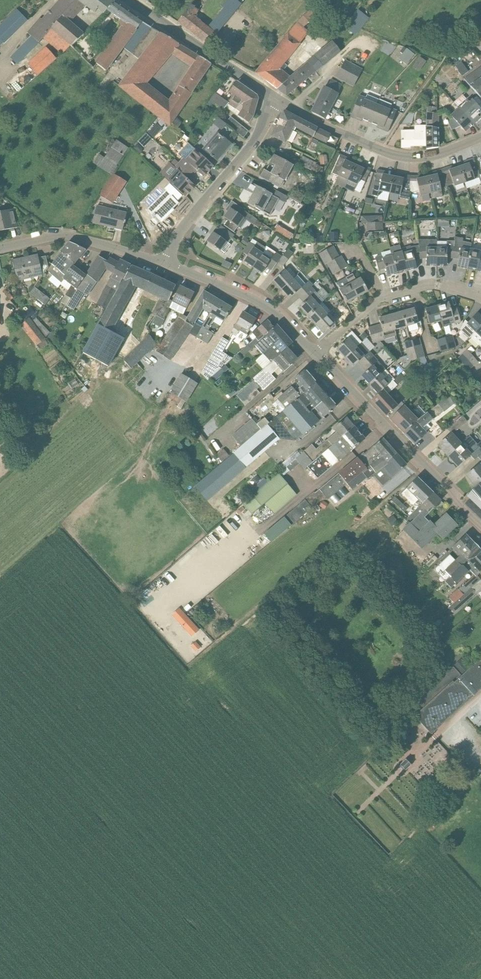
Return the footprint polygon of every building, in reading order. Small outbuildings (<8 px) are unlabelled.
[(73,0),(58,0),(42,19),(40,17),(27,32),(31,35),(37,41),(44,35),(61,50),(69,43),(72,46),(83,35),(81,33),(70,22),(87,2),(103,16),(108,10),(114,2),(112,0),(76,0),(75,2),(73,0)] [(242,0),(226,0),(221,6),(223,8),(208,27),(198,38),(207,45),(242,0)] [(122,27),(95,63),(97,64),(106,71),(123,48),(142,22),(143,22),(131,13),(121,6),(114,2),(108,10),(115,14),(121,19),(125,22),(124,23),(122,27)] [(186,11),(184,14),(177,22),(186,28),(195,17),(200,9),(191,3),(185,10),(186,11)] [(22,15),(16,9),(0,26),(0,46),(3,43),(4,44),(17,32),(16,32),(28,21),(22,15)] [(310,10),(296,23),(302,28),(316,15),(310,10)] [(360,10),(350,22),(346,27),(354,34),(359,28),(369,18),(360,10)] [(195,17),(186,28),(194,35),(203,23),(195,17)] [(142,22),(123,48),(131,54),(151,28),(150,27),(142,22)] [(322,37),(329,26),(323,22),(315,32),(322,37)] [(256,73),(276,88),(289,79),(280,72),(281,70),(280,69),(300,44),(299,43),(304,37),(300,33),(302,31),(295,25),(293,27),(293,26),(256,73)] [(179,44),(164,36),(160,33),(151,28),(131,54),(139,59),(118,86),(170,127),(172,123),(176,117),(192,94),(191,94),(210,64),(199,57),(193,68),(191,67),(168,100),(147,84),(172,54),(182,61),(188,51),(179,45),(179,44)] [(18,63),(37,41),(31,35),(11,57),(18,63)] [(334,43),(316,57),(324,65),(340,51),(338,49),(334,43)] [(46,47),(27,64),(38,75),(56,59),(46,47)] [(406,49),(400,57),(408,63),(414,55),(406,49)] [(286,96),(324,65),(316,57),(289,78),(289,79),(276,88),(286,96)] [(420,57),(415,64),(421,68),(425,61),(420,57)] [(463,74),(469,70),(463,60),(456,65),(463,74)] [(346,61),(337,78),(354,87),(363,69),(346,61)] [(464,80),(472,88),(480,82),(480,68),(464,80)] [(327,88),(325,86),(316,103),(329,109),(342,85),(331,79),(327,88)] [(235,95),(228,103),(215,93),(210,100),(224,110),(228,104),(235,109),(249,91),(236,82),(230,91),(235,95)] [(472,88),(479,96),(480,94),(480,82),(472,88)] [(248,123),(253,117),(258,100),(256,96),(249,91),(235,109),(241,113),(239,116),(248,123)] [(359,95),(352,112),(353,112),(358,115),(356,119),(361,121),(362,119),(368,122),(369,122),(376,104),(365,99),(366,97),(359,95)] [(473,125),(480,118),(480,109),(472,100),(469,102),(467,100),(458,108),(473,125)] [(311,113),(324,119),(329,109),(316,103),(311,113)] [(376,104),(369,122),(377,126),(377,128),(382,130),(384,125),(389,128),(390,128),(397,110),(390,108),(390,107),(389,110),(376,104)] [(453,118),(448,122),(451,130),(460,126),(465,132),(473,125),(458,108),(450,116),(453,118)] [(284,111),(272,136),(281,140),(285,142),(293,127),(326,144),(331,135),(327,133),(317,128),(307,123),(301,120),(284,111)] [(412,124),(414,114),(408,112),(400,124),(407,124),(408,127),(411,127),(411,124),(412,124)] [(426,113),(426,125),(427,125),(426,146),(426,150),(438,148),(438,128),(437,128),(438,114),(436,114),(427,113),(426,113)] [(176,117),(172,123),(178,128),(183,122),(176,117)] [(231,127),(236,131),(241,125),(231,117),(226,122),(231,127)] [(149,128),(154,134),(163,127),(158,121),(149,128)] [(414,130),(401,130),(402,147),(410,147),(410,144),(415,144),(415,146),(426,146),(427,125),(426,125),(414,125),(414,130)] [(146,147),(155,138),(148,131),(138,140),(146,147)] [(203,149),(217,161),(219,163),(227,154),(225,152),(232,144),(217,132),(203,149)] [(233,142),(238,136),(238,135),(234,132),(229,139),(233,142)] [(188,142),(189,144),(193,147),(196,144),(191,139),(188,142)] [(117,166),(128,148),(116,140),(105,158),(99,154),(93,163),(112,176),(118,167),(117,166)] [(188,143),(179,154),(179,155),(184,159),(181,163),(180,164),(193,176),(195,174),(197,171),(204,178),(214,167),(196,150),(193,147),(189,144),(188,143)] [(260,176),(280,187),(284,181),(293,165),(274,155),(270,163),(275,166),(271,174),(264,170),(260,176)] [(333,170),(331,174),(337,176),(338,177),(335,184),(344,188),(354,165),(349,162),(345,160),(346,157),(340,155),(333,170)] [(316,164),(316,163),(302,156),(298,163),(320,174),(323,168),(316,164)] [(474,179),(480,177),(474,159),(468,161),(469,164),(458,167),(464,184),(474,181),(474,179)] [(169,163),(159,173),(167,182),(185,198),(196,187),(189,181),(193,176),(180,164),(176,168),(170,164),(169,163)] [(354,165),(344,188),(354,192),(357,186),(359,180),(365,182),(371,169),(365,167),(364,169),(354,165)] [(448,168),(442,170),(448,186),(453,184),(453,186),(464,184),(458,167),(453,169),(449,171),(448,168)] [(377,170),(372,195),(378,197),(382,193),(389,194),(392,176),(382,174),(383,171),(377,170)] [(430,176),(425,177),(429,194),(431,193),(432,199),(442,197),(440,188),(446,186),(448,186),(442,170),(440,170),(437,172),(433,173),(434,175),(430,176)] [(127,182),(114,174),(100,196),(113,204),(127,182)] [(392,176),(389,194),(399,196),(399,198),(409,200),(409,193),(410,176),(404,176),(403,179),(400,178),(392,176)] [(410,176),(409,193),(419,193),(419,196),(429,194),(425,177),(420,179),(416,179),(416,177),(410,176)] [(251,183),(247,191),(253,194),(247,204),(256,208),(263,212),(270,215),(279,199),(285,203),(288,197),(277,191),(264,184),(262,189),(251,183)] [(293,189),(288,196),(301,203),(304,195),(293,189)] [(160,222),(178,203),(166,191),(147,210),(151,215),(153,218),(155,216),(160,222)] [(93,222),(123,230),(124,223),(125,223),(126,220),(125,220),(126,214),(96,206),(93,222)] [(228,212),(224,217),(228,220),(224,225),(234,232),(237,227),(241,229),(247,220),(249,221),(252,217),(243,210),(243,209),(241,208),(239,213),(230,208),(228,212)] [(0,212),(0,231),(5,230),(17,228),(17,225),(14,215),(13,209),(0,212)] [(274,229),(272,232),(289,241),(294,233),(295,233),(294,232),(278,222),(277,224),(274,229)] [(366,231),(383,230),(382,222),(366,223),(366,231)] [(211,235),(206,241),(214,247),(215,248),(217,249),(220,251),(222,249),(225,251),(226,252),(238,260),(246,248),(242,245),(241,245),(234,240),(231,238),(214,226),(210,230),(208,233),(211,235)] [(338,232),(329,233),(330,242),(339,242),(338,232)] [(467,267),(470,249),(471,244),(462,242),(463,239),(455,237),(454,241),(453,259),(457,260),(456,267),(467,269),(467,267)] [(426,240),(426,245),(418,247),(420,259),(425,258),(426,266),(437,266),(436,249),(437,249),(437,240),(426,240)] [(437,249),(436,249),(437,266),(447,267),(447,259),(453,259),(454,241),(446,241),(446,242),(437,242),(437,249)] [(69,261),(61,271),(63,272),(65,269),(70,263),(73,259),(76,261),(84,250),(69,242),(60,254),(69,261)] [(250,243),(243,252),(248,255),(244,262),(253,267),(262,253),(266,248),(257,242),(254,246),(250,243)] [(392,257),(397,272),(406,270),(401,248),(400,245),(390,248),(392,257)] [(321,253),(324,258),(336,252),(333,246),(321,253)] [(401,248),(406,270),(407,272),(417,269),(414,260),(420,259),(418,247),(411,248),(410,246),(401,248)] [(278,263),(282,257),(276,252),(267,247),(266,248),(262,253),(253,267),(262,274),(267,266),(272,270),(278,263)] [(480,251),(470,249),(467,267),(477,269),(480,251)] [(282,257),(278,263),(283,267),(283,266),(293,253),(292,253),(288,250),(282,257)] [(327,264),(329,263),(339,257),(336,252),(324,258),(327,264)] [(60,254),(51,264),(54,266),(49,273),(61,283),(65,279),(66,280),(70,273),(65,269),(63,272),(61,271),(69,261),(60,254)] [(21,259),(13,261),(17,281),(29,279),(28,276),(41,273),(42,276),(48,268),(46,256),(38,258),(25,261),(22,261),(21,259)] [(98,256),(86,275),(87,275),(96,282),(104,269),(108,263),(99,257),(98,256)] [(339,257),(329,263),(332,268),(344,261),(341,256),(339,257)] [(381,257),(375,258),(379,271),(384,269),(387,277),(397,274),(397,272),(392,257),(382,260),(381,257)] [(70,263),(65,269),(70,273),(66,280),(72,284),(68,291),(65,295),(71,299),(73,296),(77,290),(77,289),(86,275),(85,273),(73,265),(76,261),(73,259),(70,263)] [(107,285),(100,297),(109,302),(110,301),(112,297),(116,290),(129,266),(119,261),(112,274),(106,285),(107,285)] [(347,267),(344,261),(332,268),(334,274),(347,267)] [(99,323),(98,324),(112,332),(113,330),(136,287),(144,272),(131,266),(117,291),(113,297),(111,302),(106,310),(99,323)] [(284,271),(273,280),(281,289),(292,280),(292,279),(285,271),(285,270),(284,271)] [(352,274),(346,277),(350,284),(357,297),(368,291),(361,278),(356,281),(352,274)] [(151,275),(144,291),(147,292),(160,299),(152,314),(154,315),(156,316),(166,302),(167,302),(169,299),(176,286),(155,276),(152,275),(151,275)] [(346,277),(336,283),(346,303),(357,297),(350,284),(346,277)] [(301,289),(292,279),(292,280),(281,289),(290,299),(296,294),(300,298),(311,287),(308,283),(301,289)] [(193,293),(180,286),(174,301),(186,307),(193,293)] [(29,293),(45,305),(50,299),(34,287),(29,293)] [(304,302),(299,307),(307,315),(318,306),(323,301),(315,292),(316,291),(311,287),(300,298),(304,302)] [(173,324),(157,352),(172,360),(187,332),(196,337),(202,327),(200,326),(195,323),(203,310),(208,313),(216,299),(203,291),(188,318),(186,317),(183,315),(179,313),(173,324)] [(156,316),(152,323),(161,328),(165,320),(164,320),(172,301),(169,299),(167,302),(166,302),(156,316)] [(202,327),(196,337),(207,344),(213,334),(207,330),(215,316),(223,321),(231,308),(216,299),(208,313),(200,326),(202,327)] [(449,303),(437,306),(441,321),(443,326),(450,324),(448,319),(453,318),(455,324),(461,323),(456,307),(451,309),(449,303)] [(318,306),(307,315),(315,325),(327,315),(318,306)] [(437,306),(425,309),(429,325),(441,321),(437,306)] [(414,308),(403,312),(406,326),(408,326),(409,332),(418,329),(416,324),(418,323),(414,308)] [(31,322),(35,319),(39,314),(38,312),(34,315),(29,309),(24,314),(28,319),(31,322)] [(327,315),(315,325),(324,334),(335,324),(337,326),(343,321),(343,320),(333,309),(327,315)] [(249,331),(248,331),(255,319),(243,312),(231,332),(237,335),(239,331),(246,335),(249,331)] [(403,312),(390,315),(394,330),(395,330),(406,326),(403,312)] [(460,330),(470,339),(471,337),(475,333),(475,332),(480,325),(480,317),(477,313),(468,323),(465,320),(460,330)] [(17,319),(22,324),(28,319),(23,314),(17,319)] [(380,324),(375,326),(379,341),(396,336),(395,330),(394,330),(390,315),(379,319),(380,324)] [(22,324),(21,325),(36,346),(45,339),(45,338),(31,322),(28,319),(22,324)] [(49,335),(35,319),(31,322),(45,338),(49,335)] [(256,338),(259,341),(272,329),(273,328),(267,320),(252,333),(256,338)] [(108,367),(124,339),(98,325),(83,351),(84,352),(108,367)] [(256,338),(247,345),(251,350),(255,346),(263,354),(270,348),(273,346),(271,344),(276,340),(277,342),(285,335),(276,325),(274,328),(273,328),(272,329),(259,341),(256,338)] [(480,346),(480,344),(480,325),(475,332),(475,333),(471,337),(480,346)] [(375,326),(369,328),(373,343),(379,341),(375,326)] [(51,332),(48,337),(51,340),(58,330),(55,328),(51,332)] [(348,339),(337,348),(345,358),(357,348),(356,347),(361,343),(351,332),(346,336),(348,338),(348,339)] [(364,332),(359,337),(363,341),(368,337),(364,332)] [(149,335),(123,360),(132,369),(136,365),(155,347),(149,335)] [(278,356),(286,348),(287,348),(292,343),(285,335),(277,342),(276,340),(271,344),(273,346),(270,348),(263,354),(271,363),(278,356)] [(453,335),(437,340),(438,346),(455,341),(453,335)] [(222,337),(201,373),(208,380),(221,368),(223,365),(221,363),(226,354),(222,352),(228,341),(222,337)] [(421,344),(420,339),(419,339),(403,343),(405,349),(421,344)] [(455,341),(438,346),(440,352),(456,347),(455,341)] [(369,352),(361,343),(357,348),(345,358),(353,367),(358,362),(362,367),(374,356),(370,351),(369,352)] [(421,344),(405,349),(407,355),(423,350),(421,344)] [(271,363),(253,379),(264,390),(275,380),(284,372),(284,371),(297,360),(287,348),(286,348),(278,356),(271,363)] [(423,350),(407,355),(409,361),(425,357),(423,350)] [(462,354),(473,366),(478,362),(467,350),(462,354)] [(457,359),(468,370),(473,366),(462,354),(457,359)] [(366,371),(361,376),(370,385),(386,370),(378,361),(374,356),(362,367),(366,371)] [(297,384),(292,388),(292,387),(277,400),(284,408),(295,399),(315,381),(305,369),(292,380),(297,384)] [(370,385),(378,394),(392,380),(393,381),(395,379),(394,379),(386,370),(370,385)] [(186,402),(197,383),(181,374),(170,393),(185,402),(186,402)] [(378,394),(372,400),(387,416),(398,406),(387,395),(397,385),(405,379),(400,374),(394,379),(395,379),(393,381),(392,380),(378,394)] [(285,409),(296,422),(309,411),(310,412),(328,396),(315,381),(295,399),(284,408),(285,409)] [(426,432),(422,428),(433,420),(433,419),(444,411),(445,412),(457,402),(451,393),(421,417),(419,419),(403,433),(414,445),(426,432)] [(416,407),(423,401),(417,394),(411,400),(416,407)] [(336,406),(328,396),(310,412),(320,423),(321,423),(326,419),(324,417),(336,406)] [(181,409),(185,402),(181,400),(177,407),(181,409)] [(390,419),(403,433),(419,419),(421,417),(413,408),(409,412),(403,407),(390,419)] [(309,411),(296,422),(285,409),(269,423),(268,422),(261,429),(245,442),(194,487),(207,501),(218,491),(219,492),(279,438),(274,432),(281,426),(296,441),(315,425),(316,426),(320,423),(310,412),(309,411)] [(467,421),(462,416),(449,428),(453,433),(467,421)] [(265,418),(257,424),(261,429),(268,422),(265,418)] [(312,444),(305,450),(315,463),(325,454),(355,428),(346,418),(333,430),(335,433),(316,449),(312,444)] [(245,442),(261,429),(257,424),(252,419),(236,432),(245,442)] [(364,439),(355,428),(325,454),(335,464),(364,439)] [(473,436),(478,441),(480,439),(480,435),(477,431),(473,436)] [(452,433),(438,445),(442,450),(446,455),(447,454),(448,456),(460,444),(461,444),(452,433)] [(369,456),(374,461),(390,447),(382,439),(364,454),(363,453),(359,456),(363,460),(369,456)] [(448,456),(450,458),(449,458),(454,463),(454,462),(458,466),(471,455),(475,460),(478,457),(480,455),(480,441),(475,447),(472,449),(465,440),(461,444),(460,444),(448,456)] [(381,467),(396,454),(390,447),(374,461),(371,463),(378,470),(381,467)] [(216,455),(221,462),(229,456),(224,449),(216,455)] [(309,468),(315,463),(305,450),(303,452),(287,466),(282,470),(268,482),(256,492),(243,504),(252,515),(264,503),(288,485),(282,477),(289,471),(290,472),(299,464),(304,469),(307,466),(309,468)] [(309,468),(317,479),(335,464),(325,454),(315,463),(309,468)] [(386,473),(378,480),(382,486),(406,465),(396,454),(381,467),(386,473)] [(373,474),(378,470),(371,463),(374,461),(369,456),(363,460),(359,456),(354,460),(364,471),(368,475),(370,478),(373,475),(373,474)] [(338,474),(347,484),(348,485),(364,471),(354,460),(338,474)] [(466,476),(470,480),(474,485),(475,487),(480,482),(480,465),(480,464),(479,464),(478,465),(466,476)] [(367,479),(370,478),(368,475),(364,471),(348,485),(352,490),(367,479)] [(315,494),(320,500),(325,496),(328,500),(347,484),(338,474),(315,494)] [(401,494),(406,499),(423,483),(417,477),(401,494)] [(252,488),(256,492),(268,482),(264,478),(252,488)] [(475,487),(472,490),(480,500),(480,482),(475,487)] [(418,500),(421,503),(432,492),(423,483),(406,499),(412,505),(418,500)] [(297,495),(290,487),(288,485),(264,503),(274,514),(297,495)] [(320,500),(315,494),(314,492),(284,517),(291,525),(320,500)] [(413,513),(406,519),(409,523),(417,531),(427,521),(424,517),(431,511),(441,501),(432,492),(421,503),(420,504),(420,505),(413,513)] [(398,522),(393,515),(387,519),(392,527),(398,522)] [(284,517),(264,534),(271,543),(291,526),(291,525),(284,517)] [(408,524),(402,530),(421,550),(437,534),(440,538),(455,524),(449,517),(446,520),(443,517),(433,525),(430,521),(428,522),(427,521),(417,531),(409,523),(408,524)] [(450,555),(438,565),(449,577),(479,549),(465,535),(458,542),(452,547),(460,556),(455,561),(450,555)] [(445,581),(451,587),(469,570),(474,575),(475,576),(477,575),(480,571),(480,551),(479,549),(449,577),(445,581)] [(466,582),(458,589),(464,596),(472,589),(466,582)] [(454,603),(447,609),(449,612),(451,610),(453,613),(476,593),(472,589),(464,596),(454,604),(454,603)] [(458,589),(449,598),(454,603),(454,604),(464,596),(458,589)] [(398,593),(392,598),(408,616),(415,610),(398,593)] [(193,635),(201,627),(180,606),(172,613),(193,635)] [(439,630),(433,635),(430,638),(435,645),(445,637),(439,630)] [(407,709),(414,716),(415,717),(422,725),(429,732),(431,734),(431,735),(432,734),(436,730),(480,689),(480,658),(462,675),(461,676),(453,667),(444,675),(407,709)] [(405,760),(400,765),(405,770),(411,765),(411,764),(407,760),(406,759),(405,760)] [(461,778),(466,772),(460,766),(455,771),(461,778)]
